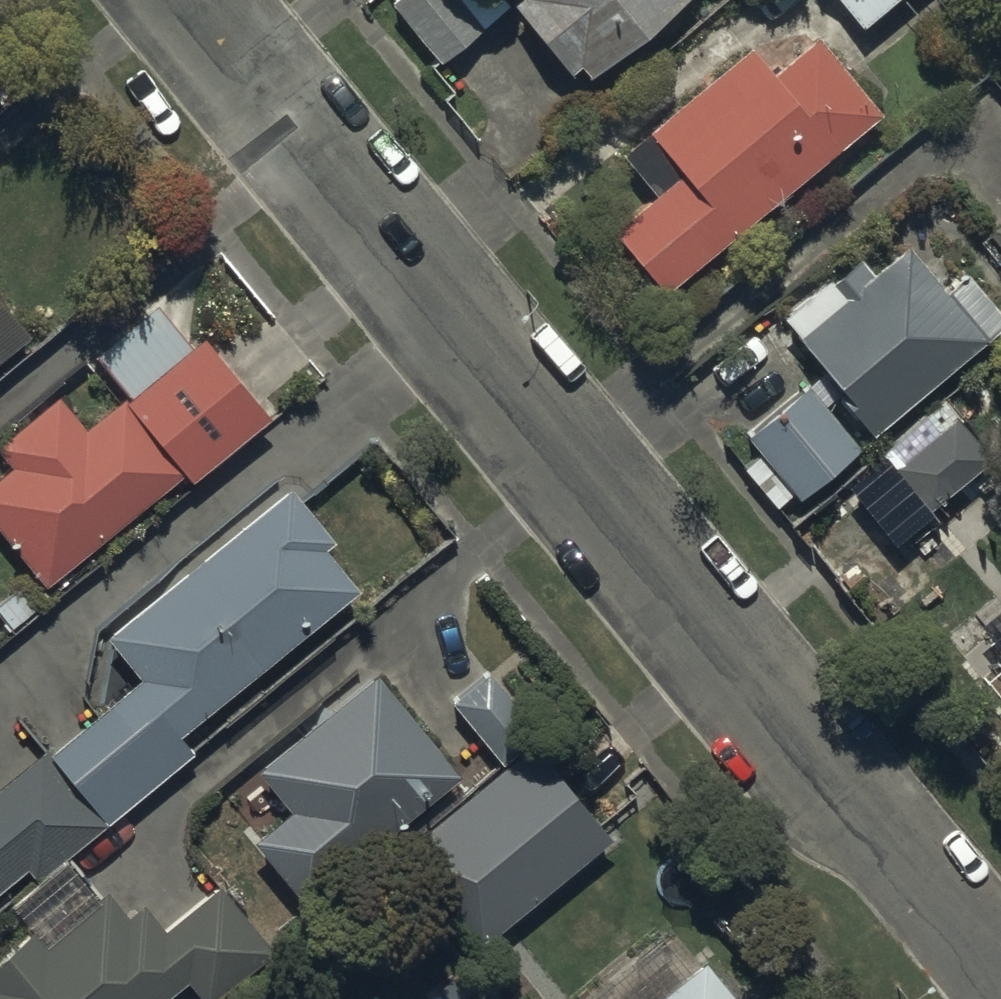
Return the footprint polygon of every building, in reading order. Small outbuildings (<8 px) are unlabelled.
[(390,11),(435,70),(511,13),(501,0),(404,0),(390,11)] [(526,15),(517,22),(571,89),(582,80),(593,93),(699,7),(693,0),(514,0),(526,15)] [(866,43),(917,0),(829,0),(866,43)] [(884,124),(819,46),(774,83),(755,60),(627,167),(659,205),(616,241),(669,303),(884,124)] [(967,288),(949,303),(909,256),(874,285),(862,270),(832,295),(830,292),(785,330),(831,384),(753,450),(769,470),(749,487),(780,524),(800,507),(804,512),(1000,344),(1000,327),(967,288)] [(0,289),(0,344),(27,322),(0,289)] [(153,295),(93,342),(126,382),(82,417),(57,386),(0,431),(0,445),(10,457),(0,465),(0,520),(42,572),(182,462),(186,466),(267,402),(202,321),(185,335),(153,295)] [(959,429),(895,481),(930,525),(995,472),(959,429)] [(287,466),(96,621),(132,665),(0,771),(0,872),(27,850),(38,863),(190,740),(174,721),(356,573),(323,533),(334,524),(287,466)] [(541,717),(487,656),(445,692),(498,752),(395,841),(480,938),(608,826),(565,777),(570,773),(530,727),(541,717)] [(456,760),(373,657),(253,753),(287,795),(250,824),(300,885),(456,760)] [(214,870),(163,913),(142,889),(125,904),(104,880),(42,932),(27,914),(0,937),(0,998),(146,998),(184,967),(206,993),(272,938),(214,870)] [(697,948),(636,998),(739,998),(697,948)] [(489,975),(460,998),(509,998),(489,975)]
